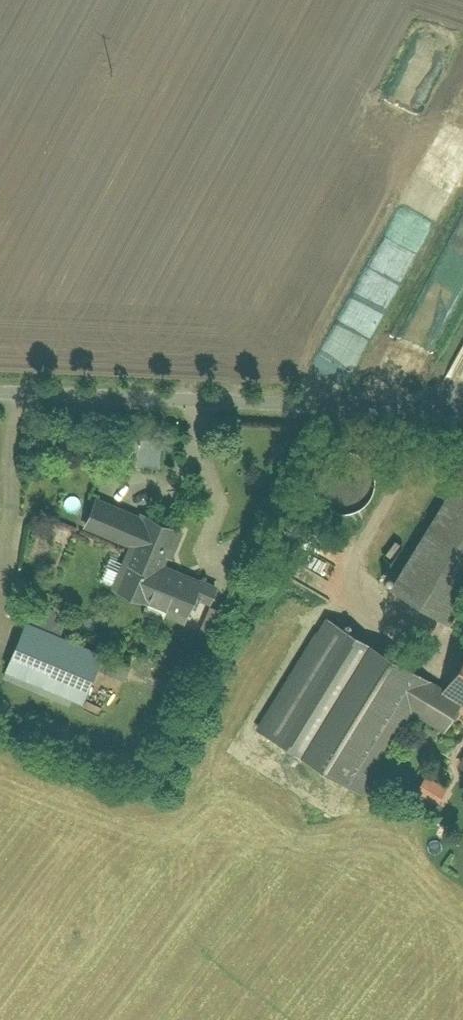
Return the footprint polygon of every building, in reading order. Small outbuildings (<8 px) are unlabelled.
[(119,441),(116,469),(157,473),(159,445),(119,441)] [(452,624),(462,606),(462,491),(455,486),(392,585),(452,624)] [(82,529),(129,549),(111,594),(185,624),(200,588),(164,573),(179,537),(93,502),(82,529)] [(207,610),(190,648),(208,655),(224,617),(207,610)] [(24,625),(4,672),(77,703),(97,655),(24,625)] [(460,709),(428,691),(430,687),(329,627),(263,738),(364,798),(411,720),(442,738),(460,709)] [(442,696),(462,707),(462,656),(442,696)] [(105,659),(98,675),(122,684),(129,668),(105,659)] [(426,778),(415,796),(435,808),(446,790),(426,778)]
